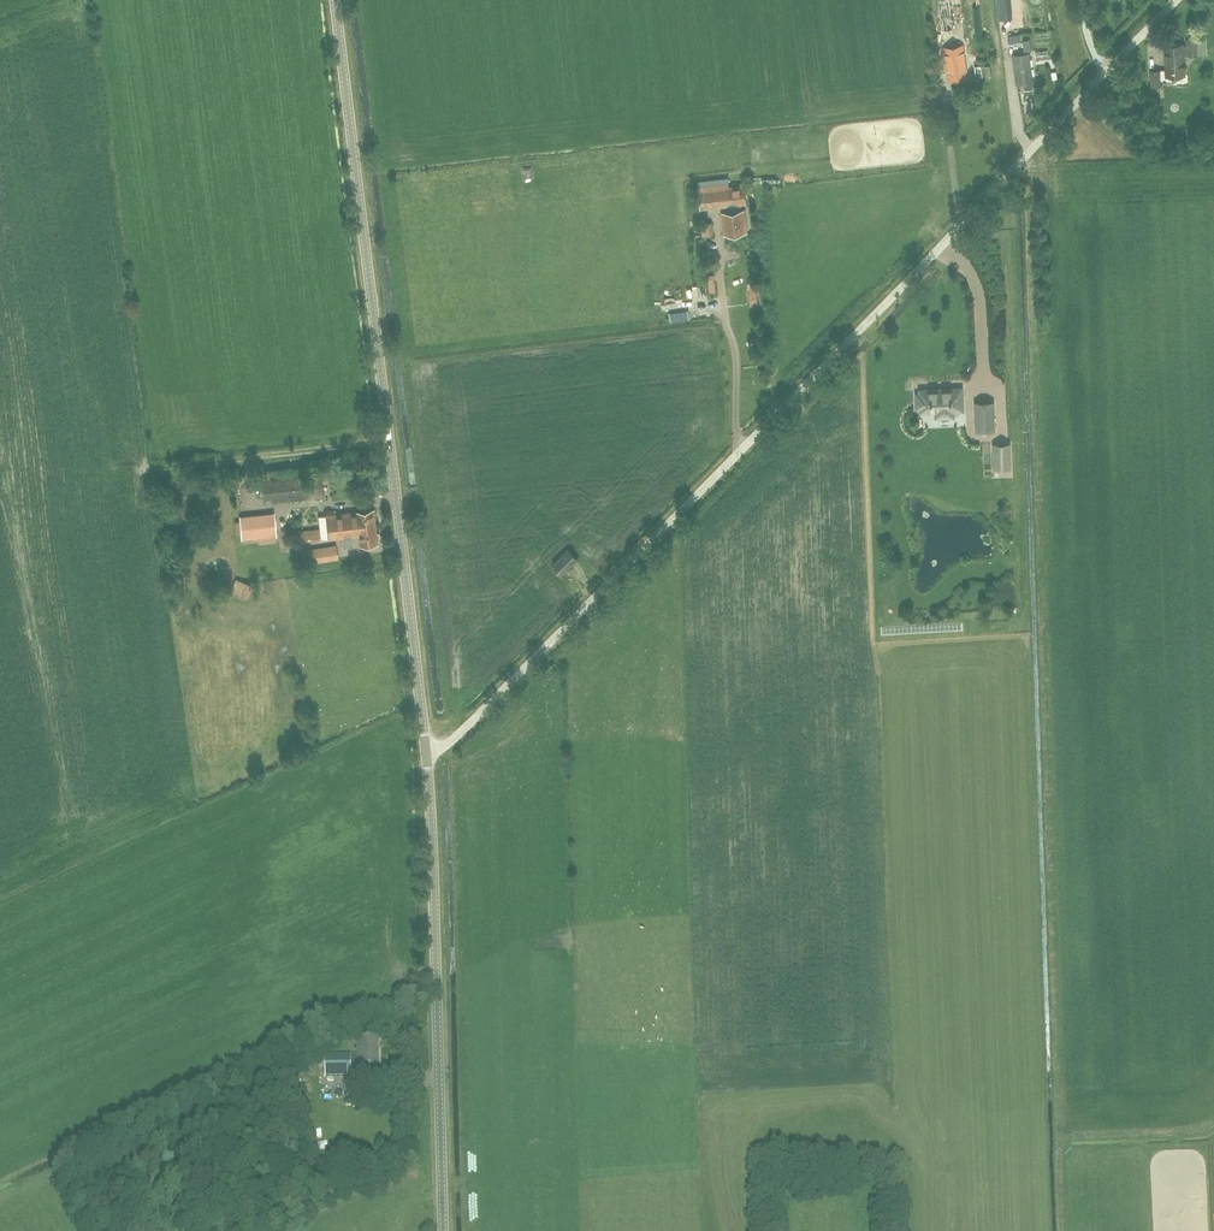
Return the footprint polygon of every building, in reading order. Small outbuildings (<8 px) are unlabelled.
[(950,0),(938,0),(941,29),(952,28),(950,0)] [(1008,42),(1021,41),(1020,34),(1007,35),(1008,42)] [(1025,52),(1031,51),(1030,39),(1023,40),(1025,52)] [(1184,44),(1165,45),(1166,73),(1185,73),(1184,55),(1194,55),(1198,54),(1198,40),(1187,40),(1187,46),(1184,46),(1184,44)] [(949,81),(969,78),(964,45),(944,47),(949,81)] [(1017,84),(1033,82),(1029,53),(1014,55),(1017,84)] [(980,76),(995,74),(993,64),(975,66),(977,79),(981,79),(980,76)] [(1158,92),(1158,85),(1160,85),(1160,70),(1150,70),(1151,92),(1158,92)] [(739,233),(739,232),(746,231),(744,211),(741,211),(740,203),(747,202),(745,186),(698,191),(700,210),(726,207),(726,213),(724,213),(723,213),(726,234),(739,233)] [(758,298),(757,285),(744,286),(746,300),(758,298)] [(921,412),(937,411),(937,417),(953,416),(952,411),(962,410),(961,389),(920,390),(920,395),(917,395),(918,408),(921,408),(921,412)] [(993,402),(976,403),(977,432),(994,431),(993,402)] [(1006,445),(991,445),(991,469),(1006,469),(1006,445)] [(263,502),(322,497),(320,474),(261,480),(263,502)] [(329,538),(342,537),(343,547),(376,543),(376,541),(378,541),(377,535),(375,535),(372,511),(327,516),(329,538)] [(242,537),(275,533),(273,515),(240,518),(242,537)] [(298,531),(299,536),(300,541),(319,539),(318,529),(298,531)] [(563,575),(578,559),(568,549),(553,564),(563,575)] [(254,599),(258,584),(251,582),(248,597),(254,599)] [(360,1067),(379,1066),(378,1036),(359,1037),(360,1056),(349,1057),(349,1055),(326,1056),(327,1076),(350,1075),(350,1064),(360,1064),(360,1067)] [(228,1099),(233,1097),(230,1089),(214,1096),(217,1104),(228,1097),(228,1099)]
